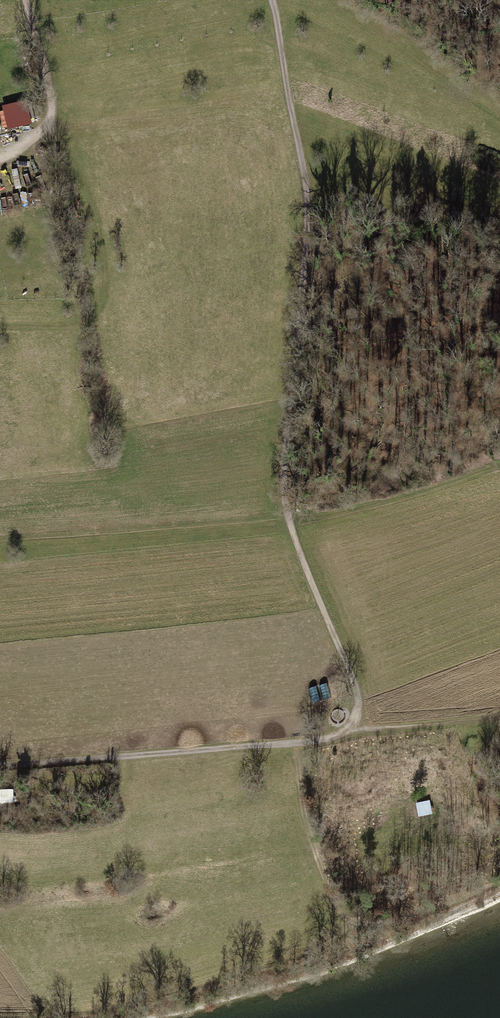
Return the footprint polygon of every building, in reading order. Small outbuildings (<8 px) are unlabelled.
[(10,133),(34,126),(28,102),(3,108),(10,133)] [(0,791),(0,804),(14,804),(14,803),(17,803),(16,796),(14,796),(14,790),(0,791)] [(420,818),(434,815),(431,801),(417,804),(420,818)] [(20,808),(15,807),(11,817),(17,819),(20,808)]
